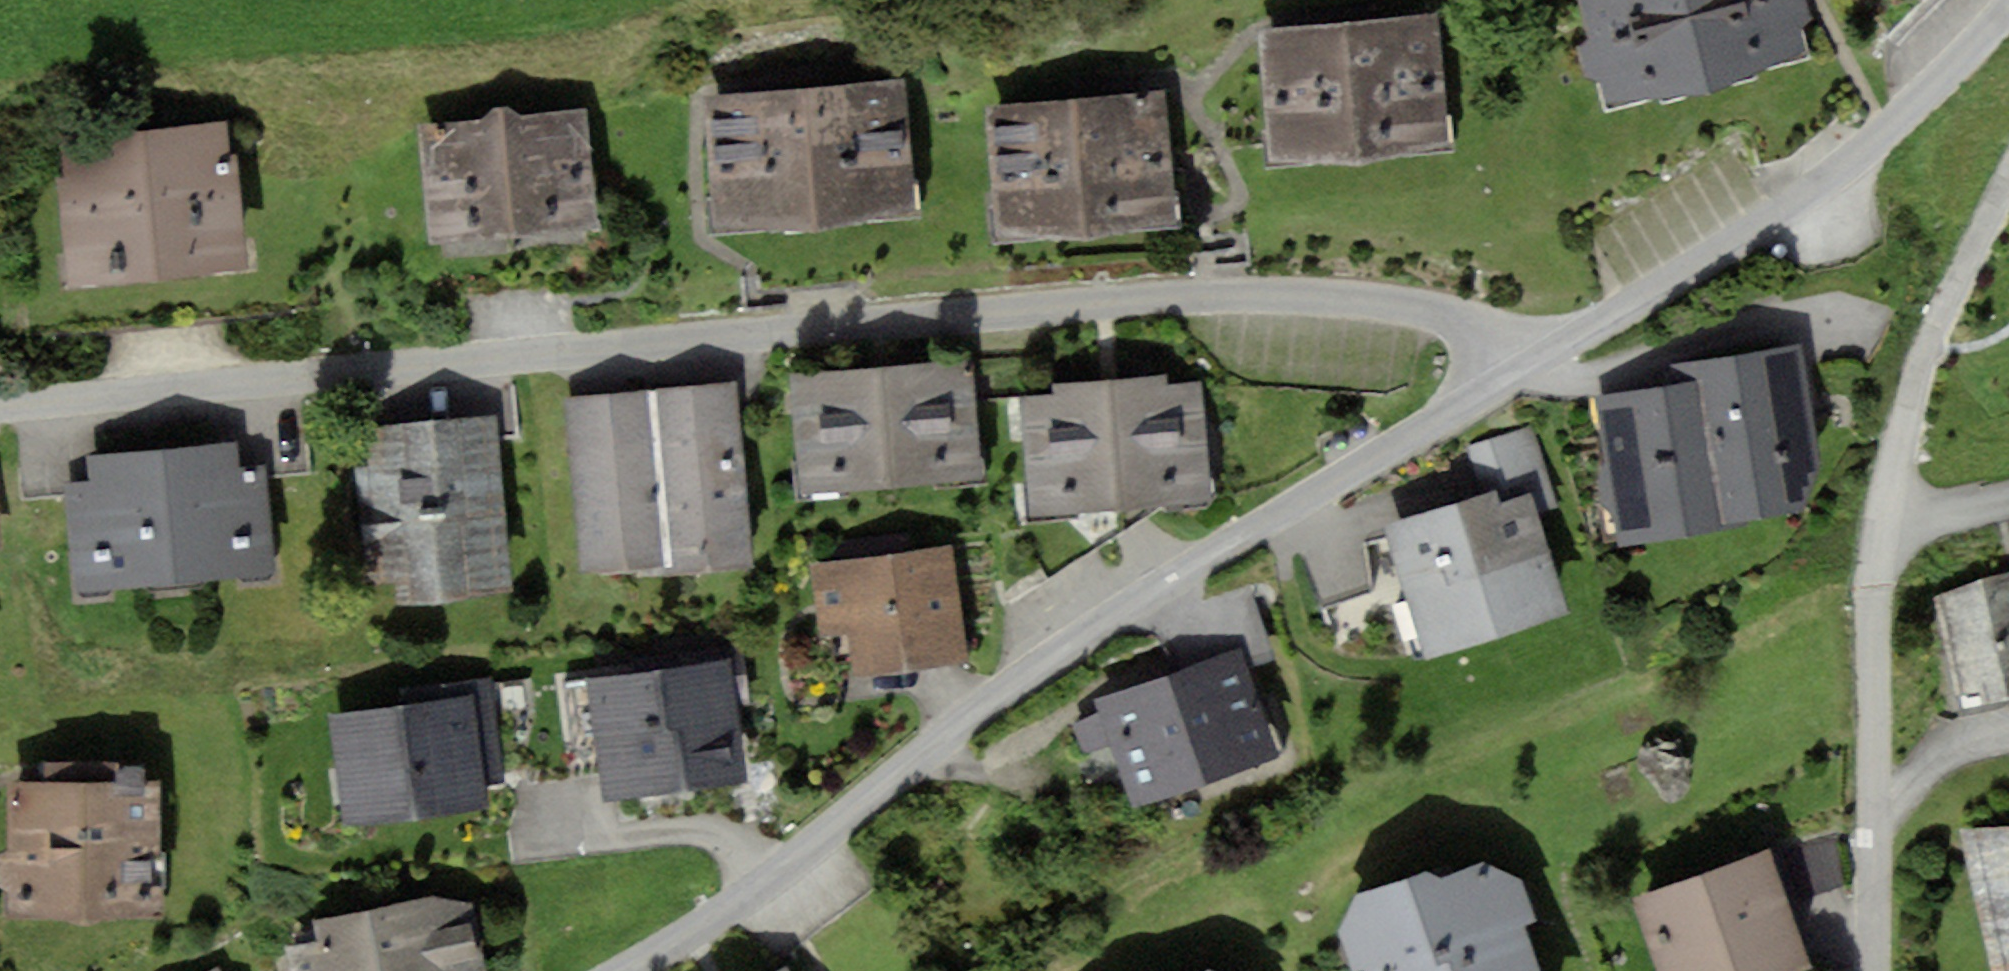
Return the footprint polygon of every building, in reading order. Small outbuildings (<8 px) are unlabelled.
[(1619,103),(1824,49),(1811,0),(1592,0),(1619,103)] [(1447,5),(1268,31),(1286,156),(1465,131),(1447,5)] [(914,80),(720,95),(731,229),(924,214),(914,80)] [(1189,91),(1000,106),(1009,229),(1199,215),(1189,91)] [(591,109),(428,129),(442,242),(605,222),(591,109)] [(243,124),(69,142),(84,283),(258,265),(243,124)] [(1695,364),(1699,383),(1606,399),(1631,544),(1738,526),(1735,505),(1840,486),(1813,342),(1695,364)] [(985,356),(800,378),(814,498),(999,477),(985,356)] [(1209,375),(1027,393),(1040,520),(1222,502),(1209,375)] [(745,381),(576,402),(598,582),(767,562),(745,381)] [(501,417),(378,435),(402,603),(525,585),(501,417)] [(80,455),(88,589),(285,578),(277,443),(80,455)] [(1396,524),(1441,657),(1582,610),(1537,477),(1396,524)] [(826,635),(858,631),(864,675),(979,660),(964,548),(817,567),(826,635)] [(1932,601),(1956,702),(2008,689),(2008,583),(1932,601)] [(1243,642),(1096,693),(1132,796),(1279,745),(1243,642)] [(737,661),(597,678),(612,799),(752,782),(737,661)] [(485,695),(340,714),(353,817),(498,798),(485,695)] [(170,778),(17,780),(18,902),(171,900),(170,778)] [(1952,833),(1989,970),(2008,970),(2008,830),(1952,833)] [(1646,897),(1674,970),(1823,970),(1826,970),(1781,847),(1646,897)] [(1513,866),(1459,878),(1444,868),(1377,890),(1355,934),(1366,966),(1380,968),(1382,970),(1548,970),(1513,866)] [(301,926),(311,970),(494,970),(478,890),(301,926)]
